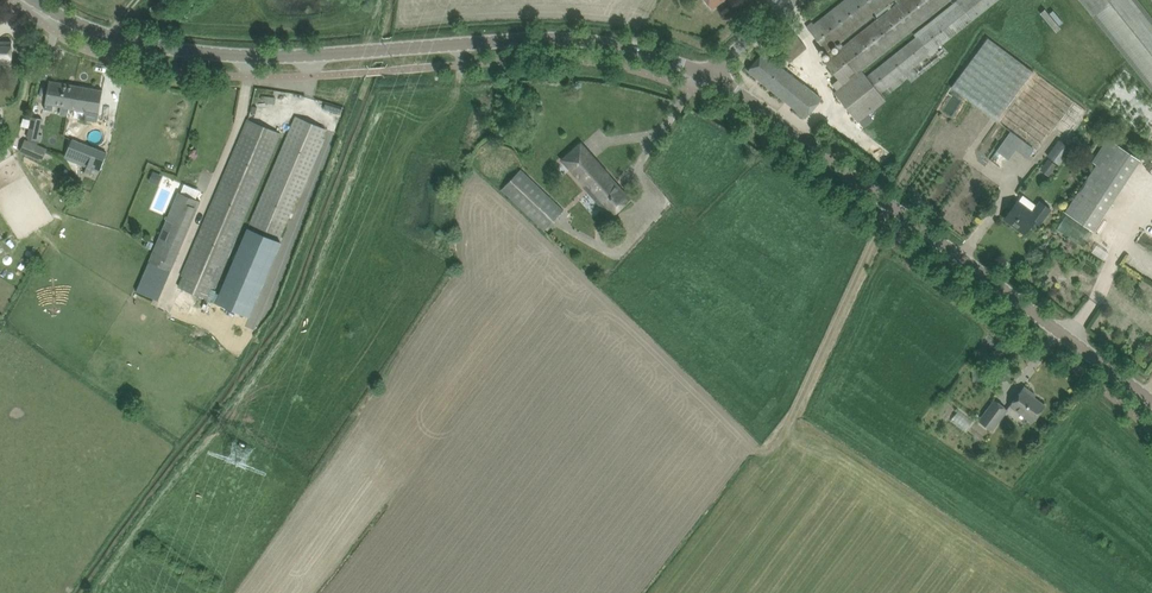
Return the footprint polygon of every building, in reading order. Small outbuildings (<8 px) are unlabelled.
[(713,8),(723,0),(706,0),(713,8)] [(892,0),(844,0),(814,24),(812,22),(807,26),(827,52),(892,0)] [(824,61),(838,79),(832,84),(836,91),(834,92),(859,122),(859,121),(864,127),(873,120),(869,114),(870,113),(886,101),(884,98),(907,79),(912,82),(949,53),(947,50),(944,46),(943,44),(999,0),(956,0),(913,34),(915,37),(867,76),(863,70),(950,0),(901,0),(824,61)] [(1145,82),(1146,81),(1151,89),(1151,18),(1138,0),(1080,0),(1145,82)] [(791,28),(774,42),(789,61),(806,47),(791,28)] [(988,38),(952,87),(966,97),(992,117),(997,121),(998,121),(1033,72),(988,38)] [(11,64),(12,54),(12,42),(0,41),(0,63),(11,64)] [(763,52),(748,70),(806,117),(821,99),(812,91),(803,84),(786,70),(772,60),(763,52)] [(1004,139),(997,151),(1009,159),(1019,146),(1026,150),(1029,145),(1038,151),(1056,126),(1060,121),(1072,129),(1085,111),(1039,76),(1004,126),(1009,130),(1004,139)] [(69,108),(73,85),(49,81),(45,103),(44,109),(52,110),(53,105),(69,108)] [(73,85),(69,108),(84,110),(83,118),(97,121),(103,90),(73,85)] [(42,141),(43,135),(39,133),(43,118),(32,115),(27,137),(42,141)] [(291,127),(251,222),(281,235),(291,211),(293,212),(324,140),(324,139),(322,138),(327,129),(296,116),(291,127)] [(185,277),(181,288),(202,298),(201,302),(203,303),(205,304),(207,300),(212,288),(215,290),(281,134),(247,119),(181,275),(185,277)] [(1096,165),(1065,212),(1093,231),(1141,160),(1108,138),(1092,162),(1096,165)] [(73,139),(66,157),(100,170),(107,153),(73,139)] [(41,160),(46,149),(26,140),(21,151),(41,160)] [(1059,165),(1071,149),(1059,140),(1047,155),(1059,165)] [(611,214),(629,198),(581,142),(562,158),(611,214)] [(1049,176),(1057,165),(1044,156),(1040,163),(1043,166),(1041,170),(1049,176)] [(544,230),(564,211),(521,170),(502,189),(544,230)] [(153,172),(150,180),(159,183),(162,176),(153,172)] [(149,261),(137,291),(159,300),(171,271),(196,212),(201,201),(196,199),(181,192),(179,192),(174,203),(149,261)] [(1036,213),(1035,215),(1017,201),(1005,218),(1025,233),(1032,224),(1034,221),(1039,225),(1051,209),(1043,203),(1036,213)] [(215,292),(212,301),(249,317),(261,288),(281,241),(248,228),(221,292),(220,294),(215,292)] [(1033,422),(1045,406),(1030,394),(1031,392),(1024,386),(1010,405),(1033,422)] [(993,431),(1008,410),(995,400),(978,421),(993,431)]
